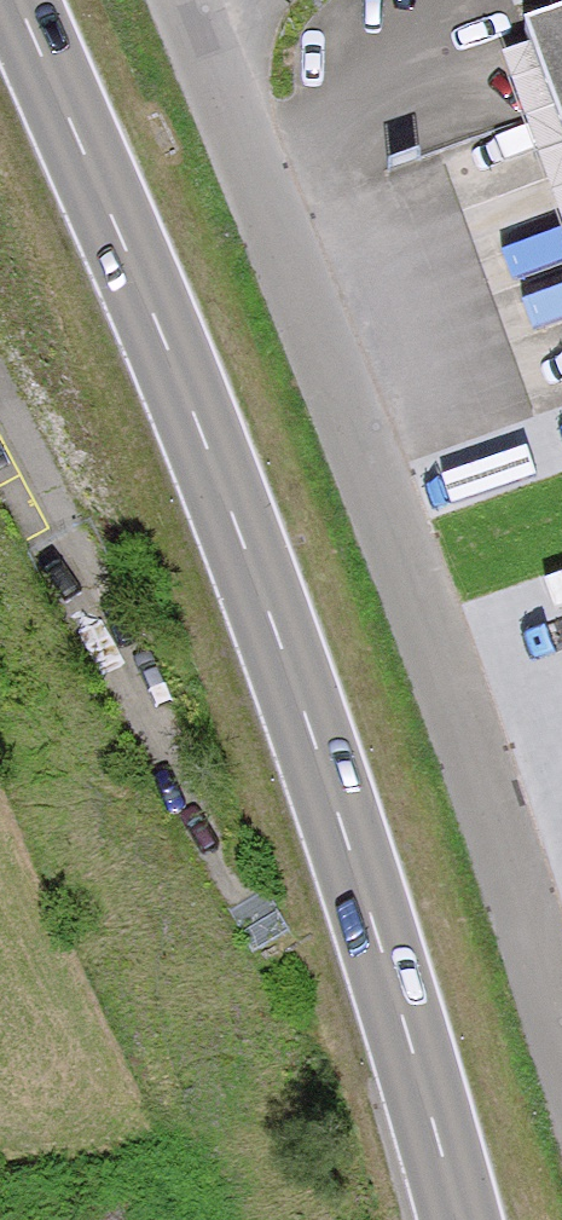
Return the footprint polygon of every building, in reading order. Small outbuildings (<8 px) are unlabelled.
[(551,14),(526,22),(561,123),(561,0),(547,0),(551,14)]
